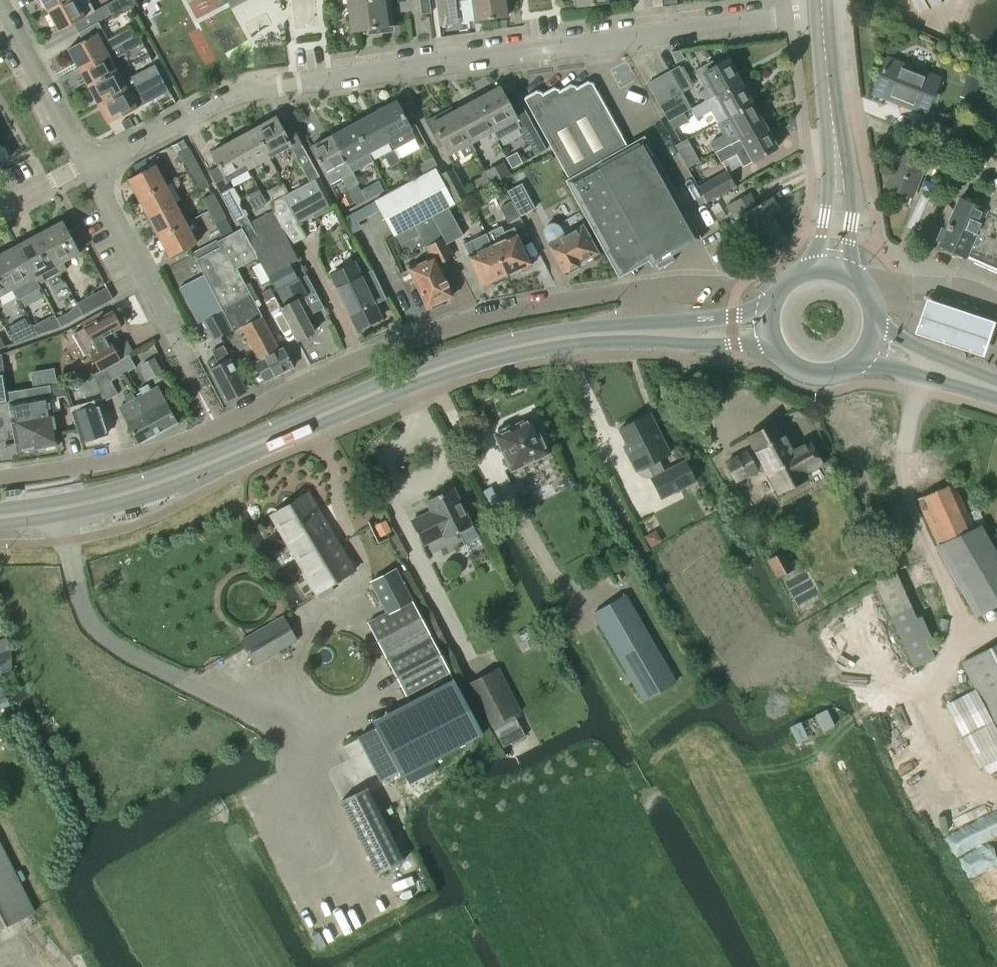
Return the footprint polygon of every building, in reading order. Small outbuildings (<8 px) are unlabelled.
[(46,11),(65,0),(40,0),(46,11)] [(46,11),(57,31),(78,20),(83,30),(98,21),(98,22),(118,11),(118,12),(134,4),(133,0),(115,0),(106,5),(94,11),(94,10),(88,0),(65,0),(46,11)] [(348,4),(351,32),(387,27),(384,0),(374,0),(348,4)] [(439,25),(450,23),(446,0),(438,0),(436,0),(439,25)] [(503,0),(471,0),(473,20),(505,16),(503,0)] [(87,37),(66,48),(77,67),(105,52),(112,48),(108,40),(98,22),(98,21),(83,30),(87,37)] [(105,52),(77,67),(86,85),(103,76),(115,70),(110,60),(143,43),(138,34),(112,48),(105,52)] [(684,59),(680,52),(679,51),(671,52),(670,52),(676,63),(684,59)] [(923,115),(937,80),(885,58),(871,93),(923,115)] [(710,61),(693,71),(704,89),(699,92),(704,101),(739,82),(726,59),(713,66),(710,61)] [(103,76),(86,85),(97,104),(122,90),(139,83),(158,74),(153,64),(121,81),(115,70),(103,76)] [(668,72),(679,93),(689,87),(677,67),(668,72)] [(679,93),(668,72),(657,78),(669,99),(679,93)] [(122,90),(97,104),(106,123),(136,108),(156,96),(167,91),(158,74),(139,83),(122,90)] [(669,99),(657,78),(647,84),(658,104),(666,100),(669,99)] [(704,101),(690,108),(690,109),(696,119),(710,111),(716,123),(727,117),(727,118),(751,105),(739,82),(704,101)] [(539,94),(535,93),(522,100),(566,179),(565,180),(604,252),(609,249),(620,269),(645,255),(650,266),(699,239),(643,137),(625,146),(590,84),(586,83),(574,90),(573,88),(569,87),(557,93),(556,91),(552,90),(540,96),(539,94)] [(499,86),(474,100),(477,104),(491,131),(492,131),(497,140),(521,128),(536,154),(545,149),(515,96),(507,101),(499,86)] [(474,100),(453,111),(456,117),(471,142),(491,131),(477,104),(474,100)] [(666,100),(658,104),(668,121),(675,117),(666,100)] [(397,102),(374,115),(381,129),(389,143),(393,150),(393,151),(393,150),(416,138),(412,131),(397,102)] [(723,135),(709,143),(715,152),(721,149),(763,126),(751,105),(727,118),(727,117),(716,123),(723,135)] [(444,112),(426,121),(440,147),(443,145),(449,155),(460,149),(464,157),(476,151),(471,142),(456,117),(453,111),(446,115),(444,112)] [(675,117),(668,121),(673,130),(688,121),(683,113),(675,117)] [(374,115),(354,125),(369,154),(389,143),(381,129),(374,115)] [(133,126),(129,118),(121,122),(125,131),(133,126)] [(319,177),(291,126),(284,130),(277,118),(255,130),(270,158),(290,147),(309,182),(319,177)] [(354,125),(331,137),(334,143),(347,165),(351,173),(372,162),(368,154),(369,154),(354,125)] [(721,149),(715,152),(720,162),(735,153),(742,166),(751,161),(775,147),(763,126),(721,149)] [(248,168),(249,169),(270,158),(255,130),(234,141),(243,159),(248,168)] [(334,143),(331,137),(311,148),(330,183),(341,177),(348,191),(358,185),(347,165),(334,143)] [(687,139),(675,146),(687,168),(699,162),(687,139)] [(248,168),(243,159),(234,141),(212,153),(219,167),(210,172),(237,221),(248,216),(245,210),(242,209),(239,205),(240,200),(234,188),(231,187),(227,181),(249,169),(248,168)] [(911,197),(927,155),(901,145),(885,186),(911,197)] [(188,147),(178,152),(188,172),(198,167),(188,147)] [(393,150),(383,155),(389,167),(400,162),(393,150),(393,151),(393,150)] [(509,175),(502,162),(485,171),(491,183),(491,184),(509,175)] [(128,178),(138,198),(165,184),(155,164),(128,178)] [(204,179),(198,167),(188,172),(199,192),(208,187),(204,179)] [(453,203),(439,177),(435,169),(375,202),(394,236),(414,225),(425,246),(442,236),(431,215),(446,207),(447,208),(454,204),(454,203),(453,203)] [(453,203),(454,203),(466,196),(451,170),(439,177),(453,203)] [(735,186),(726,170),(697,186),(707,203),(735,186)] [(297,224),(333,206),(319,178),(283,196),(297,224)] [(378,181),(360,190),(366,201),(383,192),(378,181)] [(288,193),(283,182),(267,190),(272,201),(288,193)] [(507,191),(521,216),(535,208),(521,183),(507,191)] [(989,267),(996,249),(996,183),(984,211),(958,200),(938,246),(964,257),(964,256),(989,267)] [(138,198),(148,218),(175,204),(165,184),(138,198)] [(770,214),(777,210),(770,197),(755,205),(748,192),(726,205),(733,217),(739,213),(761,251),(783,239),(770,214)] [(200,200),(206,212),(218,206),(212,194),(200,200)] [(262,195),(249,202),(255,212),(264,207),(266,202),(262,195)] [(520,216),(511,201),(500,207),(508,223),(520,216)] [(148,218),(158,237),(185,223),(175,204),(148,218)] [(358,222),(374,214),(369,205),(353,213),(358,222)] [(231,229),(218,206),(206,212),(219,236),(231,229)] [(463,237),(447,208),(446,207),(431,215),(442,236),(447,245),(463,237)] [(204,275),(178,288),(197,324),(223,310),(233,331),(240,327),(257,360),(254,362),(264,382),(293,367),(282,347),(279,349),(237,269),(258,258),(275,291),(299,278),(307,274),(274,212),(217,241),(220,247),(196,260),(204,275)] [(194,240),(200,236),(192,219),(185,223),(158,237),(168,257),(195,243),(194,240)] [(38,234),(55,266),(59,273),(66,269),(62,262),(78,254),(60,221),(38,234)] [(544,235),(545,236),(564,272),(566,271),(572,272),(578,269),(580,263),(582,262),(582,261),(598,252),(583,225),(565,235),(560,227),(560,226),(559,225),(557,224),(554,223),(553,223),(552,223),(550,223),(548,224),(547,225),(546,226),(545,227),(545,228),(544,229),(544,230),(544,231),(544,233),(544,234),(544,235)] [(490,244),(506,277),(531,265),(513,228),(503,233),(501,227),(486,234),(491,244),(490,244)] [(16,245),(37,284),(44,281),(40,274),(55,266),(38,234),(16,245)] [(442,236),(425,246),(431,257),(435,265),(436,264),(453,255),(447,245),(442,236)] [(506,277),(490,244),(468,255),(483,288),(506,277)] [(37,284),(16,245),(0,254),(0,267),(10,286),(12,289),(17,299),(39,288),(37,284)] [(433,308),(442,304),(441,302),(452,297),(436,264),(435,265),(431,257),(410,267),(414,278),(428,308),(432,306),(433,308)] [(382,321),(374,306),(385,301),(372,274),(362,279),(355,265),(333,275),(360,332),(382,321)] [(12,289),(10,286),(0,267),(0,296),(12,289)] [(275,291),(272,293),(297,341),(314,332),(295,297),(306,291),(299,278),(275,291)] [(83,315),(105,303),(113,298),(107,287),(77,303),(83,315)] [(995,320),(927,298),(915,332),(983,355),(995,320)] [(99,370),(103,368),(126,356),(112,331),(120,327),(111,311),(83,326),(83,327),(72,333),(84,355),(89,352),(99,370)] [(60,328),(70,322),(73,320),(69,312),(55,319),(60,328)] [(213,338),(229,329),(220,313),(204,321),(213,338)] [(45,321),(32,327),(37,336),(51,331),(45,321)] [(21,330),(8,336),(13,344),(27,339),(21,330)] [(227,401),(247,391),(223,345),(211,351),(214,357),(206,361),(223,393),(227,401)] [(103,368),(110,381),(135,367),(128,354),(126,356),(103,368)] [(110,381),(103,368),(99,370),(91,375),(92,378),(105,400),(106,401),(117,395),(116,393),(110,381)] [(4,372),(0,372),(0,404),(7,403),(16,451),(37,448),(25,389),(7,391),(4,372)] [(105,400),(92,378),(77,383),(80,393),(85,408),(71,412),(80,441),(106,434),(97,405),(106,401),(105,400)] [(37,448),(58,444),(49,397),(50,397),(48,385),(25,389),(37,448)] [(134,398),(154,434),(175,423),(156,386),(149,390),(146,385),(138,389),(141,395),(134,398)] [(154,434),(134,398),(131,392),(123,396),(126,403),(118,407),(137,443),(154,434)] [(661,498),(694,481),(684,461),(664,471),(658,459),(669,454),(649,414),(618,429),(631,455),(628,457),(635,471),(646,465),(652,477),(650,478),(661,498)] [(511,468),(546,452),(531,419),(511,429),(509,424),(496,430),(498,434),(496,435),(511,468)] [(803,474),(821,463),(809,442),(791,452),(788,447),(791,445),(787,439),(784,440),(774,422),(747,437),(753,448),(725,463),(736,481),(763,466),(779,493),(805,479),(803,474)] [(917,500),(937,545),(974,529),(953,483),(917,500)] [(426,500),(432,511),(410,522),(421,545),(443,534),(445,538),(470,526),(451,488),(426,500)] [(354,570),(307,494),(270,516),(316,593),(354,570)] [(389,532),(384,522),(376,526),(381,536),(389,532)] [(937,545),(936,546),(977,617),(996,605),(996,556),(980,526),(974,529),(937,545)] [(784,550),(767,559),(776,577),(794,568),(784,550)] [(404,695),(449,672),(395,570),(370,583),(386,613),(366,623),(404,695)] [(873,580),(874,581),(913,666),(933,657),(925,639),(930,637),(921,617),(915,620),(909,607),(911,606),(894,570),(873,580)] [(623,595),(592,613),(642,700),(674,682),(673,681),(649,639),(623,595)] [(255,664),(296,641),(282,616),(241,640),(255,664)] [(962,662),(996,731),(996,644),(962,662)] [(11,669),(3,651),(0,653),(0,674),(11,669)] [(520,711),(498,667),(469,682),(491,726),(520,711)] [(374,727),(375,729),(356,737),(379,782),(398,773),(400,777),(481,734),(455,684),(374,727)] [(339,799),(375,873),(400,860),(365,787),(339,799)] [(33,913),(0,845),(0,929),(33,913)]
